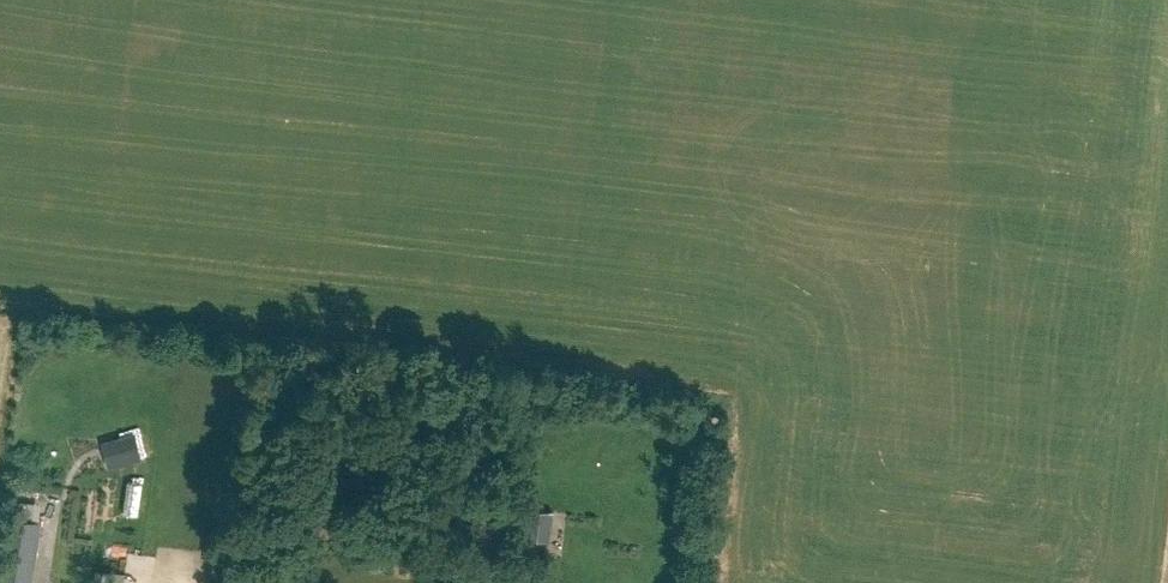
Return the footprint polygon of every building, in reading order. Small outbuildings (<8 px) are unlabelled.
[(136,433),(117,438),(124,464),(142,459),(136,433)] [(529,509),(526,535),(545,537),(549,511),(529,509)] [(43,521),(8,516),(0,567),(0,582),(33,582),(43,521)]
